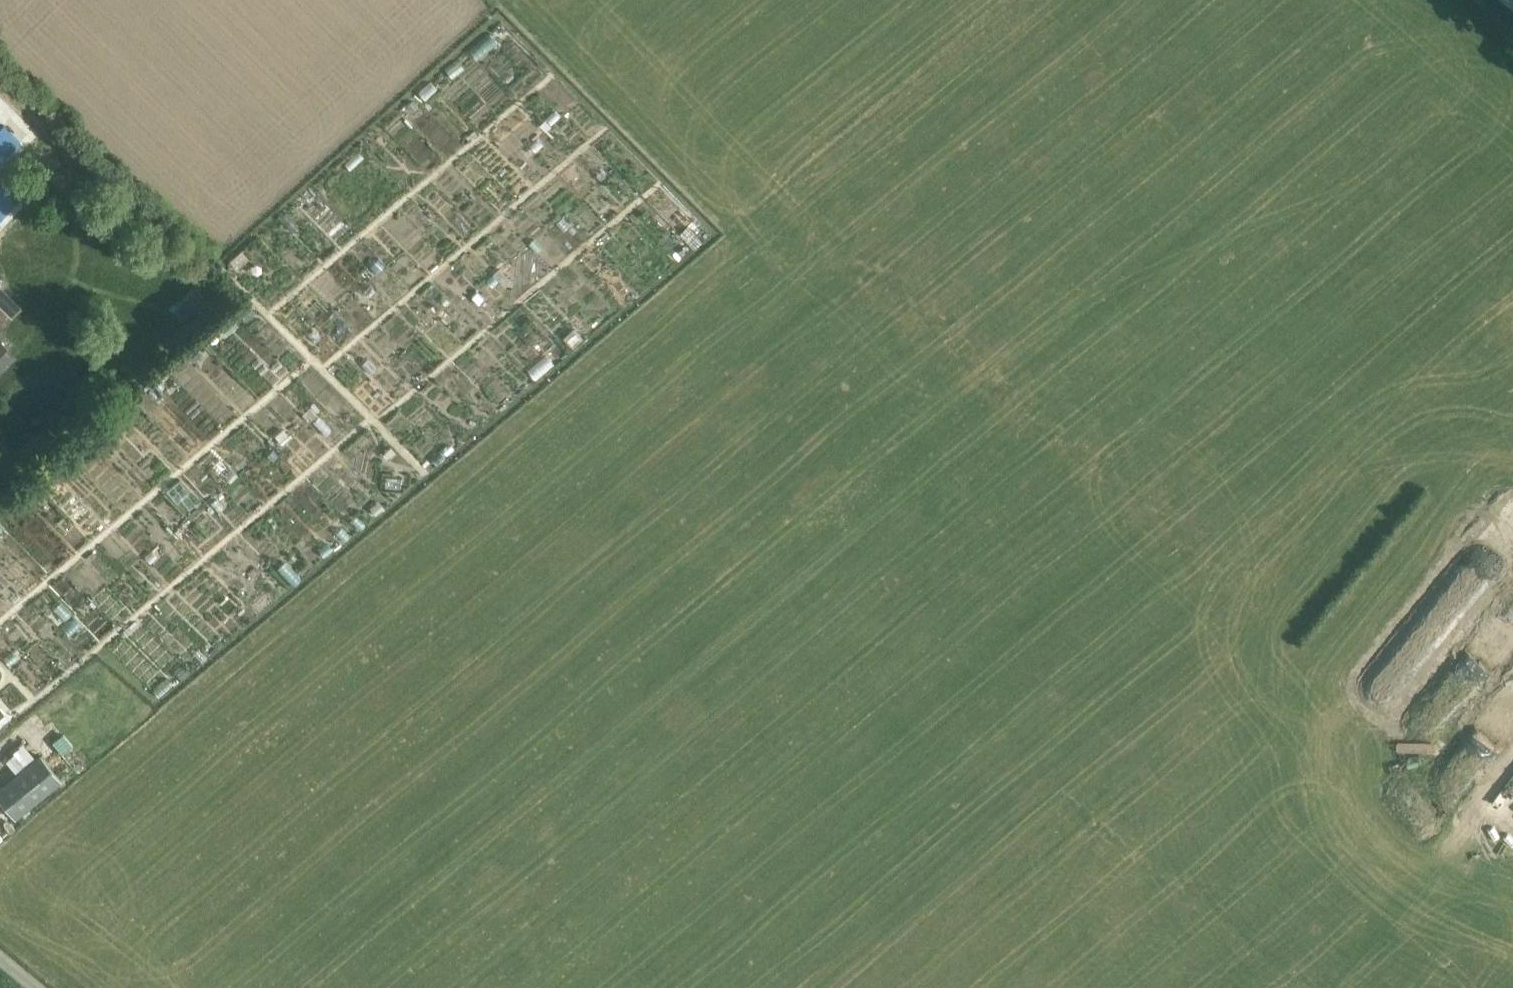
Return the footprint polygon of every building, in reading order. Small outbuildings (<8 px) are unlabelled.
[(168,308),(182,325),(212,302),(198,284),(168,308)] [(21,305),(20,303),(18,305),(0,288),(0,327),(21,305)] [(18,815),(60,780),(40,755),(0,788),(0,801),(14,818),(18,815)] [(1509,781),(1492,805),(1512,819),(1512,783),(1509,781)]
